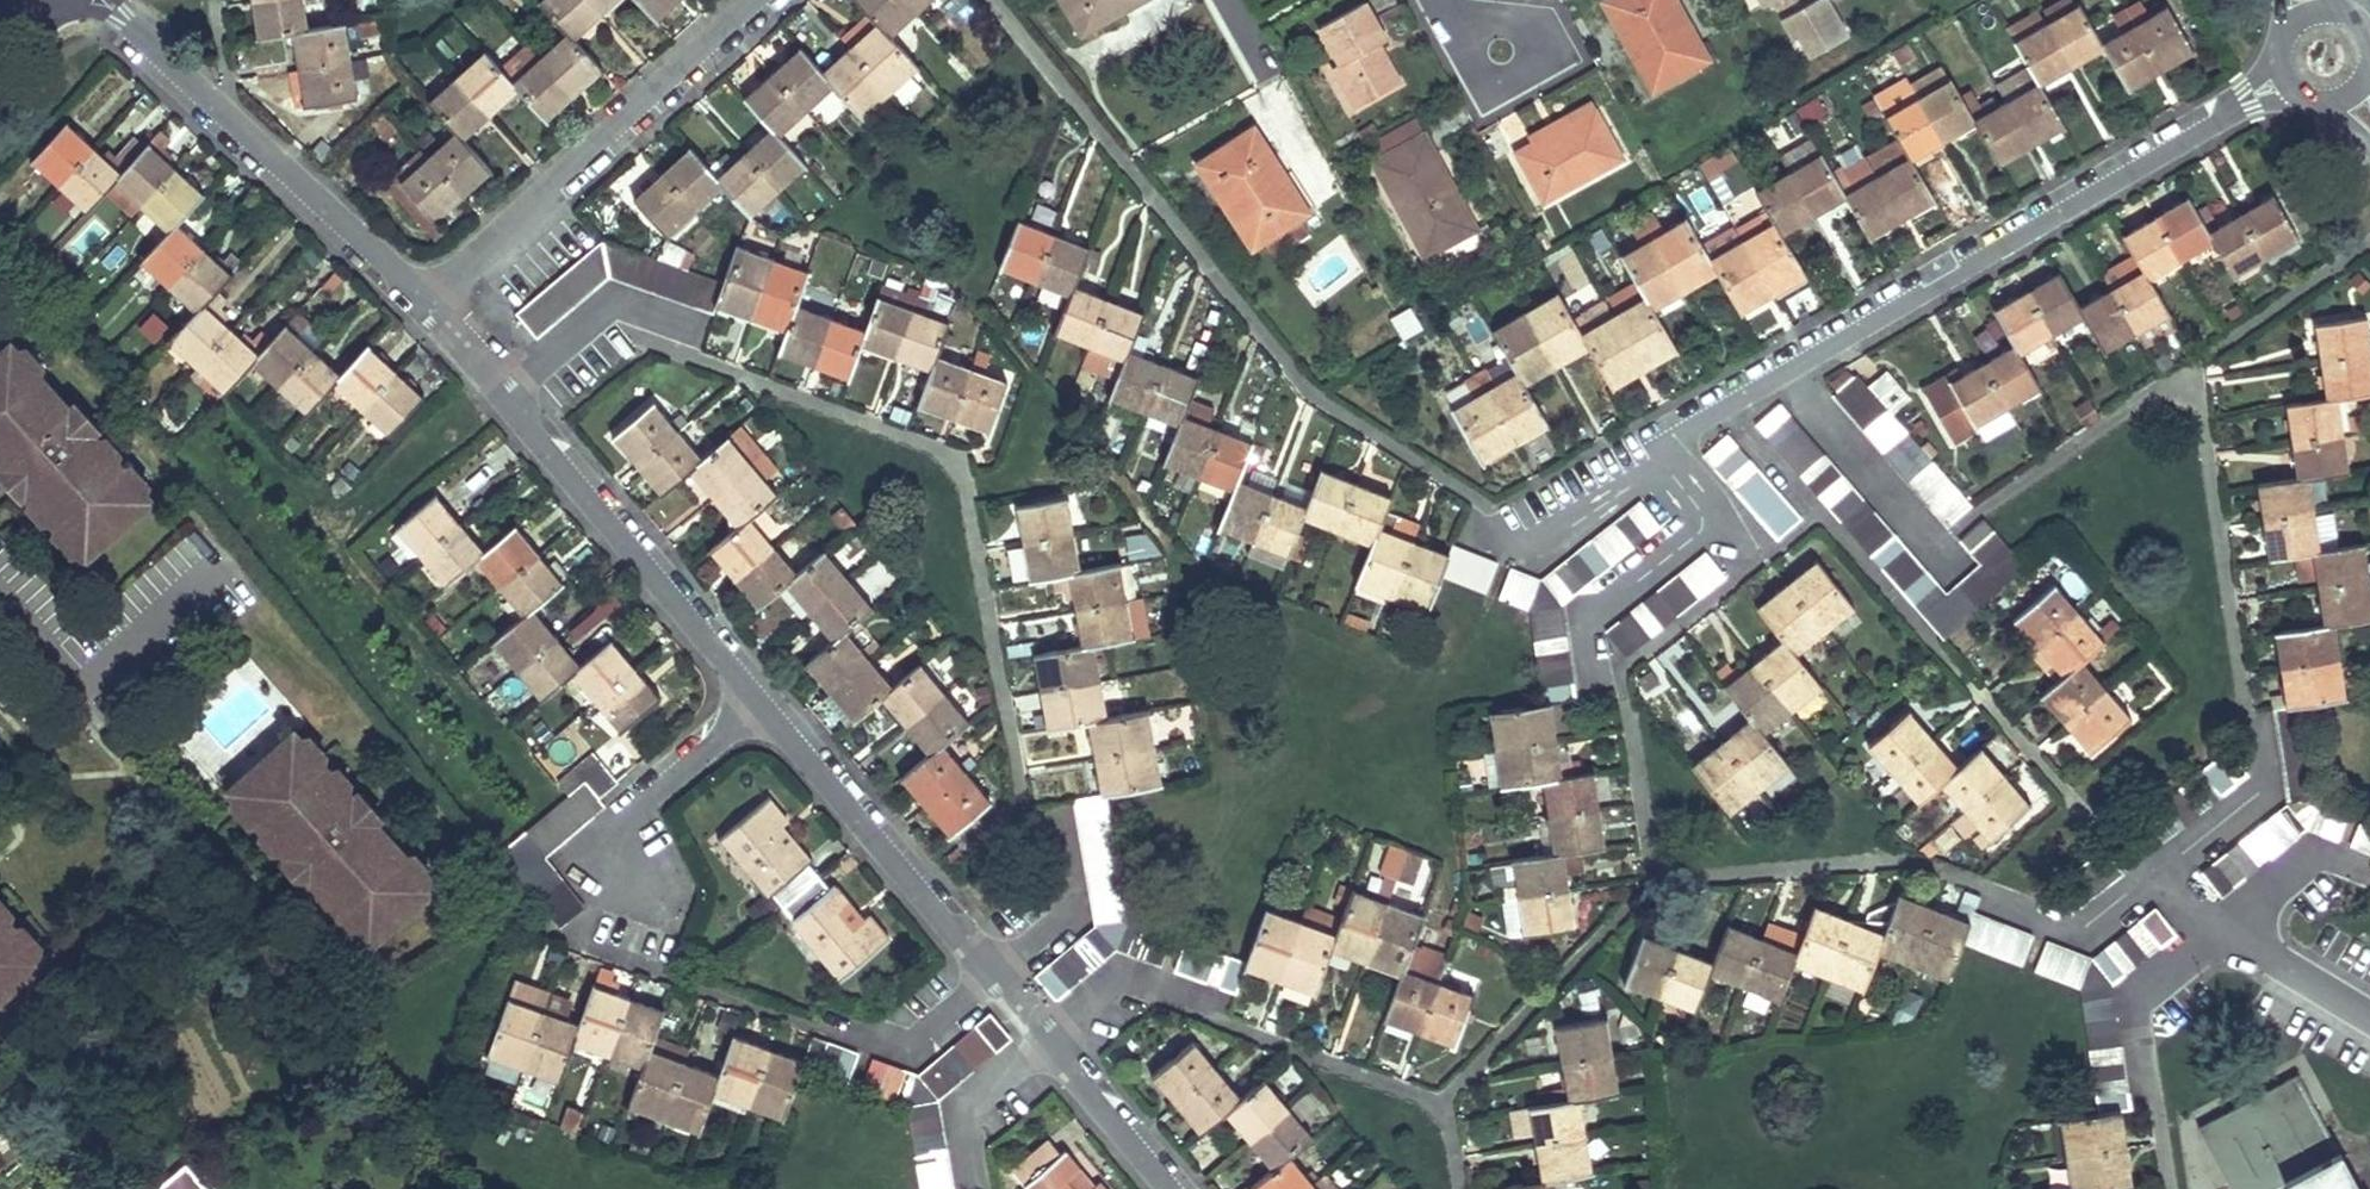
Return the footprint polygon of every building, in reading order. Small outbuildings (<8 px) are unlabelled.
[(256,38),(264,37),(257,0),(250,0),(256,38)] [(264,37),(291,33),(298,32),(304,66),(310,106),(357,98),(344,24),(308,30),(302,0),(257,0),(264,37)] [(570,34),(606,0),(538,0),(568,32),(513,83),(484,52),(428,102),(457,132),(429,158),(400,183),(430,216),(487,166),(464,138),(459,134),(513,85),(513,86),(518,90),(541,115),(597,64),(575,39),(570,34)] [(570,34),(575,39),(616,0),(606,0),(570,34)] [(635,197),(665,230),(719,182),(723,187),(748,213),(803,162),(779,136),(775,131),(830,81),(835,86),(859,112),(915,62),(891,36),(886,31),(920,0),(858,0),(878,22),(823,73),(800,47),(744,97),(771,129),(717,179),(688,148),(635,197)] [(652,16),(669,0),(638,0),(652,16)] [(652,16),(657,20),(679,0),(669,0),(652,16)] [(886,31),(891,36),(930,0),(920,0),(886,31)] [(1081,31),(1123,9),(1117,0),(1064,0),(1081,31)] [(1123,9),(1139,0),(1117,0),(1123,9)] [(1653,87),(1662,82),(1615,0),(1604,0),(1653,87)] [(1662,82),(1708,56),(1675,0),(1615,0),(1662,82)] [(1796,39),(1801,36),(1813,56),(1849,37),(1828,0),(1774,0),(1796,39)] [(1364,1),(1320,26),(1342,64),(1335,68),(1356,106),(1394,86),(1372,47),(1379,43),(1386,39),(1364,1)] [(2017,19),(2006,26),(2038,79),(2102,43),(2080,4),(2048,23),(2027,36),(2017,19)] [(2039,6),(2017,19),(2027,36),(2048,23),(2039,6)] [(2104,45),(2105,48),(2126,84),(2192,46),(2168,6),(2104,45)] [(298,32),(291,33),(297,67),(303,107),(310,106),(304,66),(298,32)] [(1379,43),(1372,47),(1394,86),(1401,82),(1379,43)] [(2038,79),(2038,80),(2039,82),(2041,86),(2105,48),(2104,45),(2102,43),(2038,79)] [(2192,46),(2126,84),(2129,89),(2195,51),(2192,46)] [(915,62),(859,112),(863,116),(918,66),(915,62)] [(597,64),(541,115),(546,120),(602,70),(597,64)] [(1906,75),(1872,94),(1909,155),(1973,117),(1951,79),(1918,98),(1910,82),(1906,75)] [(830,81),(775,131),(779,136),(835,86),(830,81)] [(2039,82),(1975,120),(1976,122),(1997,159),(2062,121),(2041,86),(2039,82)] [(459,134),(464,138),(518,90),(513,86),(459,134)] [(1807,123),(1827,112),(1817,96),(1798,108),(1807,123)] [(1591,102),(1531,136),(1534,140),(1594,107),(1591,102)] [(1534,140),(1517,150),(1545,200),(1623,156),(1594,107),(1534,140)] [(382,112),(369,124),(384,141),(398,129),(382,112)] [(1973,117),(1909,155),(1910,157),(1911,160),(1976,122),(1975,120),(1973,117)] [(1413,121),(1374,142),(1382,155),(1421,134),(1413,121)] [(2062,121),(1997,159),(2000,164),(2065,127),(2062,121)] [(228,386),(250,362),(254,357),(283,383),(310,408),(334,383),(338,378),(366,404),(394,430),(424,396),(367,345),(341,375),(285,325),(258,354),(203,303),(231,274),(177,224),(203,194),(148,143),(121,173),(65,123),(35,155),(64,183),(90,206),(104,190),(117,176),(145,202),(173,228),(169,232),(145,257),(200,307),(195,312),(174,336),(228,386)] [(1253,129),(1199,164),(1253,246),(1301,215),(1270,168),(1276,164),(1253,129)] [(1382,155),(1372,160),(1423,257),(1440,249),(1459,238),(1478,229),(1424,132),(1421,134),(1382,155)] [(1705,176),(1737,160),(1729,146),(1698,162),(1705,176)] [(418,147),(382,180),(390,190),(435,239),(444,233),(434,222),(430,216),(400,183),(429,158),(418,147)] [(1456,407),(1452,409),(1481,460),(1547,420),(1526,384),(1523,379),(1587,342),(1590,347),(1610,384),(1675,345),(1654,310),(1651,304),(1715,266),(1718,272),(1738,309),(1803,271),(1783,235),(1779,229),(1844,192),(1822,153),(1756,191),(1775,223),(1710,259),(1685,219),(1622,256),(1646,297),(1583,335),(1557,293),(1492,331),(1510,359),(1490,371),(1489,369),(1448,393),(1456,407)] [(35,155),(30,160),(60,187),(86,210),(90,206),(64,183),(35,155)] [(1910,157),(1845,194),(1847,197),(1869,234),(1933,196),(1911,160),(1910,157)] [(803,162),(748,213),(752,217),(807,167),(803,162)] [(1276,164),(1270,168),(1301,215),(1308,211),(1276,164)] [(487,166),(430,216),(434,222),(491,169),(487,166)] [(117,176),(104,190),(132,216),(140,206),(145,202),(117,176)] [(719,182),(665,230),(670,236),(723,187),(719,182)] [(1844,192),(1779,229),(1783,235),(1847,197),(1845,194),(1844,192)] [(1962,375),(1927,395),(1955,443),(1977,430),(1975,426),(1972,421),(2004,403),(2038,383),(2020,353),(2017,348),(2050,330),(2081,312),(2084,316),(2102,345),(2135,326),(2167,308),(2149,278),(2146,273),(2180,255),(2211,237),(2214,240),(2231,271),(2264,253),(2297,233),(2298,234),(2313,226),(2301,206),(2287,214),(2273,193),(2209,233),(2188,197),(2123,235),(2144,270),(2080,308),(2058,271),(1994,309),(2015,344),(1962,375)] [(1933,196),(1869,234),(1872,239),(1936,202),(1933,196)] [(145,202),(140,206),(169,232),(173,228),(145,202)] [(1089,249),(1018,220),(1002,261),(1073,289),(1071,296),(1059,328),(1092,341),(1090,346),(1085,358),(1121,372),(1112,392),(1182,420),(1180,424),(1167,456),(1237,486),(1234,491),(1220,525),(1289,552),(1302,518),(1304,512),(1374,539),(1372,545),(1358,578),(1430,606),(1442,576),(1486,592),(1498,563),(1453,546),(1449,555),(1415,542),(1392,534),(1378,529),(1390,498),(1320,470),(1305,507),(1238,482),(1252,444),(1184,416),(1198,377),(1130,351),(1143,313),(1075,286),(1089,249)] [(2264,253),(2231,271),(2234,276),(2267,257),(2300,238),(2298,234),(2297,233),(2264,253)] [(2180,255),(2146,273),(2149,278),(2181,259),(2214,240),(2211,237),(2180,255)] [(1459,238),(1440,249),(1444,259),(1464,248),(1459,238)] [(718,299),(723,281),(679,266),(658,258),(603,239),(517,312),(537,336),(609,275),(714,312),(716,305),(718,299)] [(665,241),(658,258),(679,266),(684,249),(665,241)] [(111,280),(131,257),(118,246),(98,270),(111,280)] [(723,281),(718,299),(790,324),(787,330),(780,347),(851,373),(861,344),(863,338),(934,364),(932,370),(920,399),(992,424),(1007,382),(938,357),(949,323),(877,297),(866,331),(797,306),(809,272),(736,246),(723,281)] [(145,257),(141,261),(168,287),(195,312),(200,307),(145,257)] [(1073,289),(1002,261),(999,268),(1071,296),(1073,289)] [(1715,266),(1651,304),(1654,310),(1718,272),(1715,266)] [(1803,271),(1738,309),(1742,315),(1806,277),(1803,271)] [(718,299),(716,305),(787,330),(790,324),(718,299)] [(165,338),(177,311),(157,302),(145,329),(165,338)] [(1412,307),(1396,316),(1403,330),(1421,322),(1412,307)] [(2135,326),(2102,345),(2105,351),(2138,332),(2171,313),(2167,308),(2135,326)] [(2050,330),(2017,348),(2020,353),(2052,334),(2084,316),(2081,312),(2050,330)] [(2316,324),(2327,399),(2287,405),(2298,477),(2259,484),(2270,558),(2314,551),(2308,513),(2303,476),(2309,476),(2345,471),(2339,433),(2334,397),(2338,397),(2369,393),(2369,361),(2369,359),(2369,356),(2362,317),(2316,324)] [(1092,341),(1059,328),(1056,334),(1090,346),(1092,341)] [(174,336),(170,340),(197,365),(225,391),(228,386),(174,336)] [(863,338),(861,344),(932,370),(934,364),(863,338)] [(1587,342),(1523,379),(1526,384),(1590,347),(1587,342)] [(0,353),(0,458),(8,467),(26,488),(87,555),(149,498),(89,431),(70,410),(10,344),(0,353)] [(1675,345),(1610,384),(1613,389),(1678,351),(1675,345)] [(780,347),(777,354),(849,379),(851,373),(780,347)] [(254,357),(250,362),(279,388),(306,413),(310,408),(283,383),(254,357)] [(1957,367),(1922,386),(1927,395),(1962,375),(1957,367)] [(1857,374),(1832,395),(1948,525),(1973,504),(1919,444),(1899,421),(1857,374)] [(338,378),(334,383),(361,409),(389,435),(394,430),(366,404),(338,378)] [(2004,403),(1972,421),(1975,426),(2008,407),(2041,388),(2038,383),(2004,403)] [(1182,420),(1112,392),(1110,398),(1180,424),(1182,420)] [(2338,397),(2334,397),(2339,433),(2345,471),(2350,470),(2344,433),(2338,397)] [(2070,406),(2079,427),(2099,419),(2089,398),(2070,406)] [(920,399),(918,405),(989,430),(992,424),(920,399)] [(653,402),(617,431),(667,489),(690,469),(694,466),(741,522),(736,526),(714,545),(763,603),(785,584),(790,580),(838,636),(833,640),(810,660),(859,717),(881,698),(886,694),(935,750),(929,755),(906,773),(955,833),(991,802),(942,744),(969,723),(920,665),(893,687),(846,631),(872,608),(825,551),(797,574),(748,516),(776,493),(751,464),(766,453),(743,425),(701,460),(653,402)] [(70,410),(89,431),(97,424),(78,403),(70,410)] [(1780,403),(1756,425),(1944,639),(2027,566),(1984,518),(1961,540),(1981,563),(1947,593),(1780,403)] [(1910,412),(1899,421),(1919,444),(1931,435),(1910,412)] [(1547,420),(1481,460),(1484,465),(1551,426),(1547,420)] [(617,431),(613,435),(662,494),(667,489),(617,431)] [(1728,433),(1702,455),(1777,540),(1802,518),(1728,433)] [(1237,486),(1167,456),(1164,464),(1234,491),(1237,486)] [(694,466),(690,469),(736,526),(741,522),(694,466)] [(26,488),(8,467),(0,474),(19,495),(26,488)] [(2309,476),(2303,476),(2308,513),(2314,551),(2320,550),(2315,513),(2309,476)] [(339,477),(328,489),(341,501),(352,489),(339,477)] [(435,494),(401,523),(449,580),(475,559),(480,555),(528,611),(524,615),(497,637),(546,695),(571,672),(577,667),(626,727),(660,698),(611,640),(581,666),(533,609),(562,583),(514,526),(484,552),(435,494)] [(1069,497),(1062,498),(1076,572),(1082,570),(1069,497)] [(1103,794),(1106,794),(1158,785),(1144,710),(1109,716),(1102,718),(1089,645),(1096,644),(1127,637),(1114,564),(1082,570),(1076,572),(1062,498),(1019,505),(1032,578),(1071,574),(1084,646),(1035,654),(1048,727),(1090,720),(1103,794)] [(1545,703),(1576,699),(1562,604),(1661,525),(1642,502),(1544,580),(1511,568),(1499,598),(1531,610),(1545,703)] [(1374,539),(1304,512),(1302,518),(1372,545),(1374,539)] [(1421,524),(1399,515),(1392,534),(1415,542),(1421,524)] [(401,523),(396,527),(445,584),(449,580),(401,523)] [(1289,552),(1220,525),(1218,530),(1287,557),(1289,552)] [(2357,545),(2363,581),(2368,618),(2369,618),(2369,583),(2369,579),(2364,544),(2357,545)] [(714,545),(709,549),(758,607),(763,603),(714,545)] [(2289,707),(2304,703),(2342,698),(2336,659),(2330,624),(2337,623),(2368,618),(2363,581),(2357,545),(2320,550),(2314,551),(2326,624),(2276,633),(2289,707)] [(1706,552),(1607,631),(1626,655),(1726,577),(1706,552)] [(480,555),(475,559),(524,615),(528,611),(480,555)] [(1752,720),(1691,766),(1726,809),(1786,761),(1763,734),(1759,729),(1818,681),(1797,655),(1793,650),(1851,603),(1816,560),(1758,607),(1784,640),(1725,686),(1752,720)] [(1121,563),(1114,564),(1127,637),(1134,636),(1121,563)] [(1430,606),(1358,578),(1356,584),(1428,611),(1430,606)] [(790,580),(785,584),(833,640),(838,636),(790,580)] [(2054,584),(2018,615),(2068,672),(2063,676),(2045,692),(2095,750),(2132,718),(2082,661),(2104,642),(2054,584)] [(1851,603),(1793,650),(1797,655),(1855,607),(1851,603)] [(2018,615),(2014,619),(2063,676),(2068,672),(2018,615)] [(2337,623),(2330,624),(2336,659),(2342,698),(2349,697),(2343,658),(2337,623)] [(497,637),(492,642),(541,699),(546,695),(497,637)] [(1096,644),(1089,645),(1102,718),(1109,716),(1096,644)] [(810,660),(805,664),(854,720),(859,717),(810,660)] [(497,662),(473,681),(486,696),(509,676),(497,662)] [(577,667),(571,672),(620,731),(626,727),(577,667)] [(1818,681),(1759,729),(1763,734),(1823,687),(1818,681)] [(2045,692),(2040,696),(2091,753),(2095,750),(2045,692)] [(886,694),(881,698),(929,755),(935,750),(886,694)] [(1576,699),(1545,703),(1495,710),(1506,784),(1543,779),(1549,778),(1560,852),(1554,853),(1518,859),(1529,933),(1574,927),(1567,874),(1585,871),(1581,851),(1605,847),(1592,773),(1573,776),(1570,762),(1559,764),(1555,729),(1585,725),(1582,698),(1576,699)] [(2304,703),(2289,707),(2273,709),(2286,805),(2201,873),(2221,896),(2306,829),(2337,842),(2349,810),(2319,799),(2304,703)] [(1150,709),(1144,710),(1158,785),(1164,784),(1150,709)] [(1909,709),(1904,714),(1955,771),(1959,767),(1909,709)] [(1495,710),(1488,711),(1499,785),(1506,784),(1495,710)] [(1904,714),(1868,746),(1917,804),(1941,783),(1991,840),(2028,809),(1977,751),(1959,767),(1955,771),(1904,714)] [(295,730),(232,786),(291,853),(311,874),(369,940),(432,883),(374,818),(354,797),(295,730)] [(603,745),(594,752),(616,779),(624,771),(603,745)] [(1982,746),(1977,751),(2028,809),(2033,804),(1982,746)] [(594,752),(558,782),(568,794),(500,851),(535,898),(560,927),(584,906),(543,859),(606,806),(599,797),(618,781),(616,779),(594,752)] [(1786,761),(1726,809),(1731,815),(1790,767),(1786,761)] [(906,773),(901,777),(951,836),(955,833),(906,773)] [(1549,778),(1543,779),(1554,853),(1560,852),(1549,778)] [(354,797),(374,818),(381,811),(362,790),(354,797)] [(1106,794),(1103,794),(1076,799),(1096,923),(1036,975),(1056,999),(1118,949),(1162,965),(1173,935),(1129,919),(1106,794)] [(768,796),(722,835),(842,977),(889,939),(870,915),(853,930),(837,911),(848,902),(835,885),(829,890),(806,865),(813,860),(799,843),(787,853),(771,834),(789,820),(768,796)] [(2363,816),(2352,848),(2369,855),(2369,818),(2363,816)] [(1375,878),(1412,890),(1424,854),(1387,842),(1375,878)] [(311,874),(291,853),(284,860),(303,881),(311,874)] [(1518,859),(1510,860),(1522,935),(1529,933),(1518,859)] [(1266,908),(1246,961),(1317,987),(1332,948),(1334,943),(1402,969),(1400,975),(1387,1013),(1456,1040),(1472,995),(1438,983),(1448,953),(1413,943),(1423,917),(1353,891),(1336,934),(1266,908)] [(1782,994),(1794,964),(1796,958),(1831,972),(1865,985),(1878,952),(1880,946),(1951,973),(1964,941),(2023,964),(2035,934),(1975,911),(1971,919),(1901,894),(1887,931),(1817,908),(1799,952),(1729,924),(1714,963),(1642,936),(1626,978),(1661,991),(1698,1005),(1710,974),(1712,968),(1782,994)] [(2154,908),(2139,920),(2161,947),(2176,935),(2154,908)] [(43,958),(0,911),(0,996),(43,958)] [(2100,1113),(2120,1109),(2130,1107),(2112,984),(2161,947),(2139,920),(2093,957),(2048,940),(2037,970),(2082,989),(2100,1113)] [(1246,961),(1186,940),(1176,970),(1235,991),(1244,967),(1246,961)] [(1334,943),(1332,948),(1400,975),(1402,969),(1334,943)] [(1915,960),(1880,946),(1878,952),(1913,966),(1948,980),(1951,973),(1915,960)] [(1831,972),(1796,958),(1794,964),(1828,977),(1863,991),(1865,985),(1831,972)] [(1246,961),(1244,967),(1314,994),(1317,987),(1246,961)] [(1712,968),(1710,974),(1745,987),(1780,1001),(1782,995),(1747,982),(1712,968)] [(1661,991),(1626,978),(1624,984),(1658,997),(1695,1011),(1698,1005),(1661,991)] [(580,1025),(507,998),(489,1048),(562,1074),(573,1043),(576,1036),(646,1062),(643,1068),(633,1100),(701,1125),(713,1093),(716,1087),(786,1112),(802,1066),(848,1083),(859,1055),(812,1038),(804,1060),(734,1035),(720,1075),(650,1050),(664,1010),(594,985),(580,1025)] [(1456,1040),(1387,1013),(1384,1020),(1454,1046),(1456,1040)] [(990,1014),(975,1026),(996,1050),(1010,1038),(990,1014)] [(1608,1016),(1602,1017),(1608,1056),(1614,1092),(1621,1091),(1614,1055),(1608,1016)] [(1557,1025),(1570,1100),(1531,1106),(1543,1180),(1494,1188),(1495,1188),(1550,1188),(1548,1178),(1555,1177),(1587,1172),(1581,1135),(1574,1099),(1581,1098),(1614,1092),(1608,1056),(1602,1017),(1557,1025)] [(925,1188),(954,1188),(939,1098),(996,1050),(975,1026),(916,1075),(873,1059),(863,1089),(906,1104),(925,1188)] [(576,1036),(573,1043),(643,1068),(646,1062),(576,1036)] [(1157,1068),(1182,1098),(1207,1128),(1224,1113),(1229,1108),(1253,1136),(1277,1165),(1272,1169),(1255,1183),(1259,1188),(1317,1188),(1289,1156),(1313,1137),(1264,1080),(1242,1098),(1192,1039),(1157,1068)] [(489,1048),(487,1054),(559,1080),(562,1074),(489,1048)] [(1157,1068),(1152,1073),(1177,1102),(1202,1131),(1207,1128),(1182,1098),(1157,1068)] [(2200,1127),(2233,1188),(2361,1188),(2299,1073),(2200,1127)] [(716,1087),(713,1093),(784,1118),(786,1112),(716,1087)] [(1581,1098),(1574,1099),(1581,1135),(1587,1172),(1595,1171),(1588,1133),(1581,1098)] [(701,1125),(633,1100),(629,1106),(631,1107),(628,1116),(659,1126),(663,1119),(699,1131),(701,1125)] [(1229,1108),(1224,1113),(1248,1141),(1272,1169),(1277,1165),(1253,1136),(1229,1108)] [(2100,1113),(2067,1117),(2073,1155),(2079,1188),(2100,1188),(2114,1187),(2131,1184),(2120,1109),(2100,1113)] [(2062,1118),(2066,1156),(2072,1188),(2079,1188),(2073,1155),(2067,1117),(2062,1118)] [(1015,1170),(1030,1188),(1077,1188),(1066,1177),(1079,1167),(1066,1151),(1060,1155),(1049,1142),(1015,1170)] [(183,1160),(150,1188),(209,1188),(183,1160)] [(1066,1177),(1077,1188),(1091,1188),(1096,1185),(1079,1167),(1066,1177)] [(1548,1178),(1550,1188),(1557,1188),(1555,1177),(1548,1178)]
